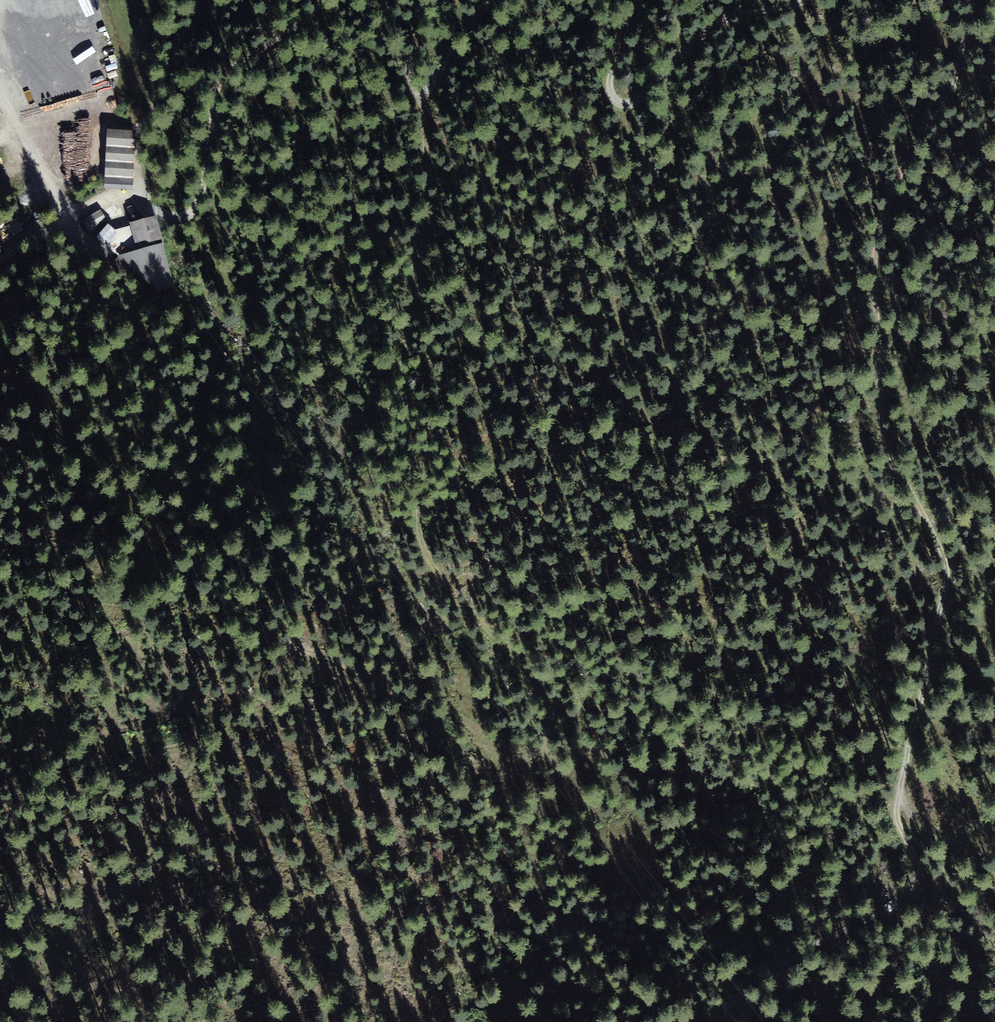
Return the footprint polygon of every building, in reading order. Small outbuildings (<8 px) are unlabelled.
[(104,178),(134,178),(135,141),(105,140),(104,178)] [(100,208),(81,219),(89,232),(108,221),(100,208)] [(163,241),(156,215),(130,222),(137,248),(163,241)] [(116,230),(108,223),(96,236),(104,243),(116,230)] [(157,291),(174,285),(162,242),(120,254),(123,262),(157,291)]
